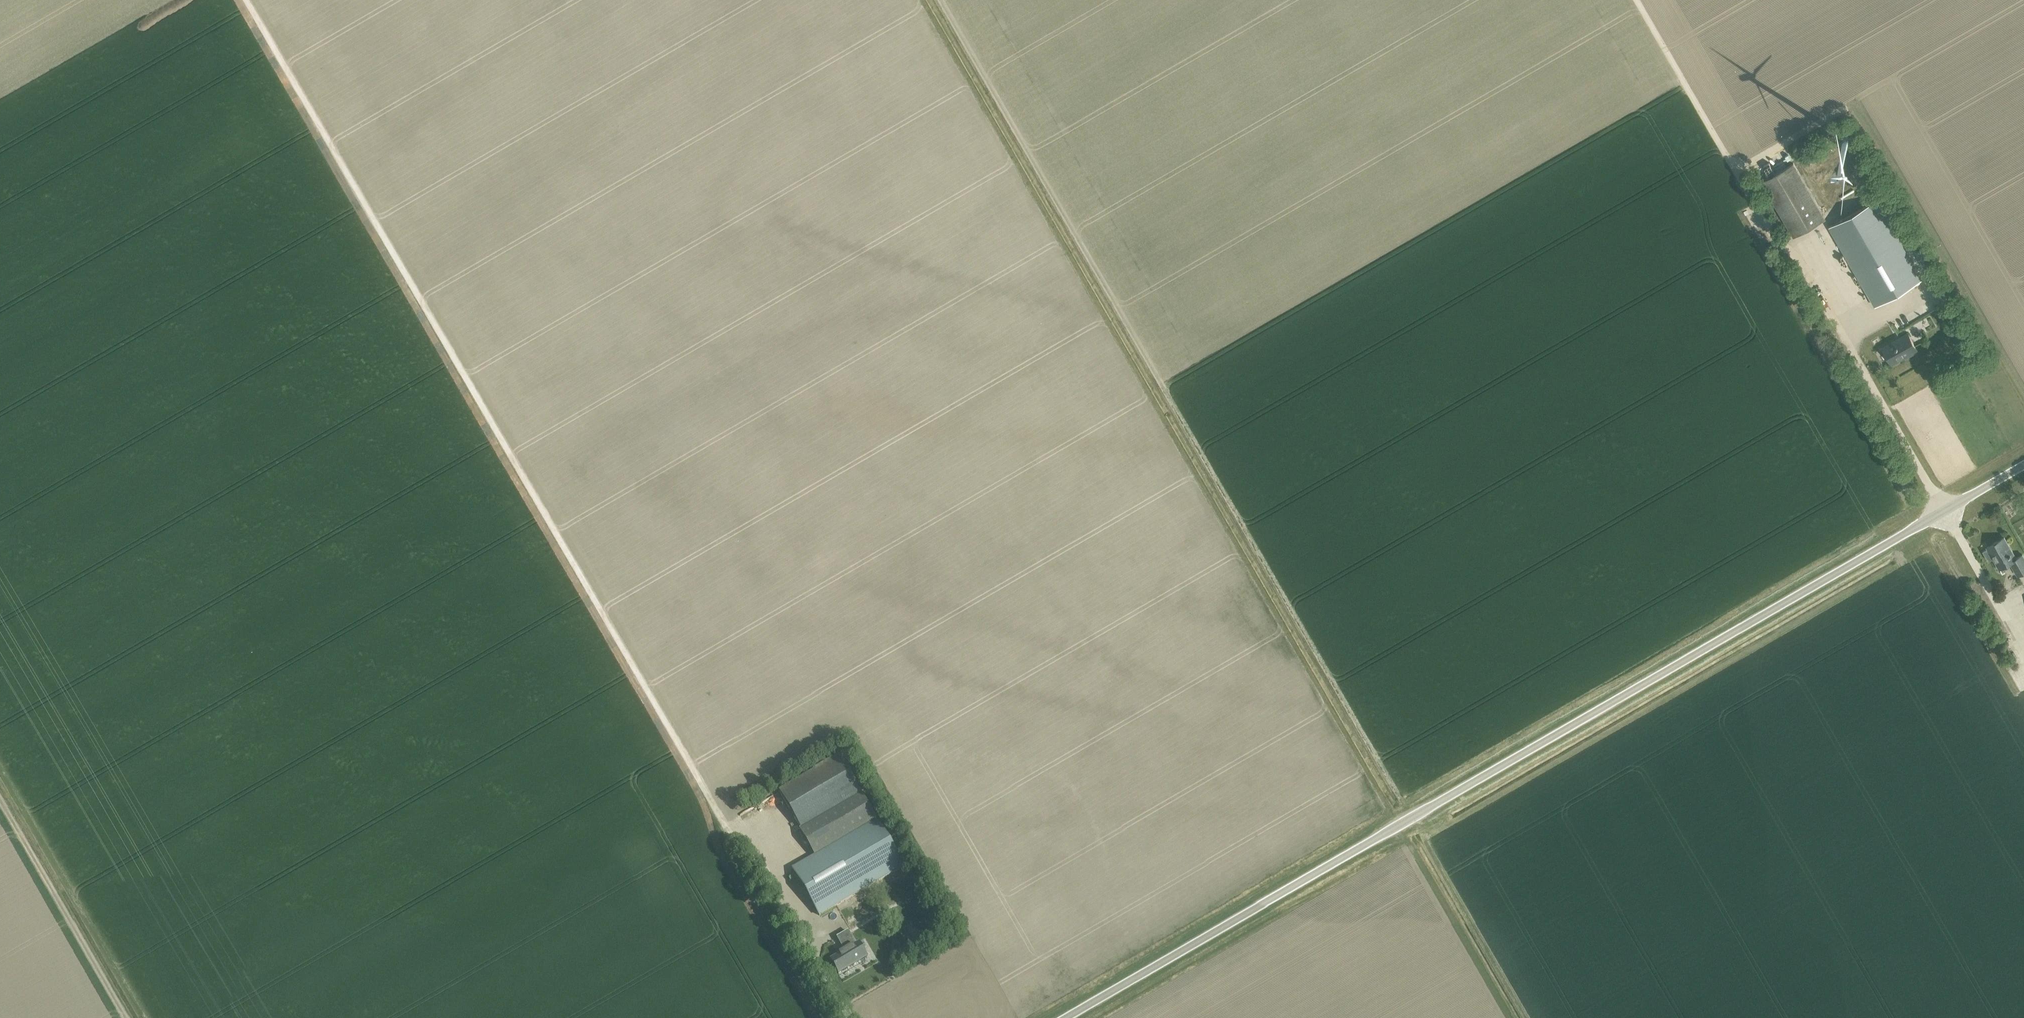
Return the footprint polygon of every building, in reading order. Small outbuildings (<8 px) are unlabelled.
[(1762,181),(1793,236),(1824,218),(1793,163),(1762,181)] [(1830,227),(1875,306),(1922,279),(1877,200),(1830,227)] [(1802,262),(1798,265),(1803,273),(1807,270),(1802,262)] [(1882,347),(1883,347),(1892,364),(1909,354),(1910,355),(1917,351),(1907,333),(1882,347)] [(2010,562),(2017,575),(2023,572),(2023,558),(2022,555),(2016,558),(2004,537),(1986,547),(1987,548),(1982,551),(1988,561),(1993,558),(1999,569),(2010,562)] [(778,791),(815,855),(876,819),(861,794),(840,755),(778,791)] [(876,819),(815,855),(792,868),(819,915),(904,866),(876,819)] [(788,836),(790,843),(798,839),(796,832),(788,836)] [(891,905),(894,916),(902,913),(899,902),(891,905)] [(836,937),(839,942),(842,940),(847,948),(830,958),(839,973),(855,963),(855,962),(867,955),(859,942),(855,944),(848,931),(836,937)] [(843,1010),(849,1017),(856,1017),(863,1012),(854,1001),(843,1010)]
